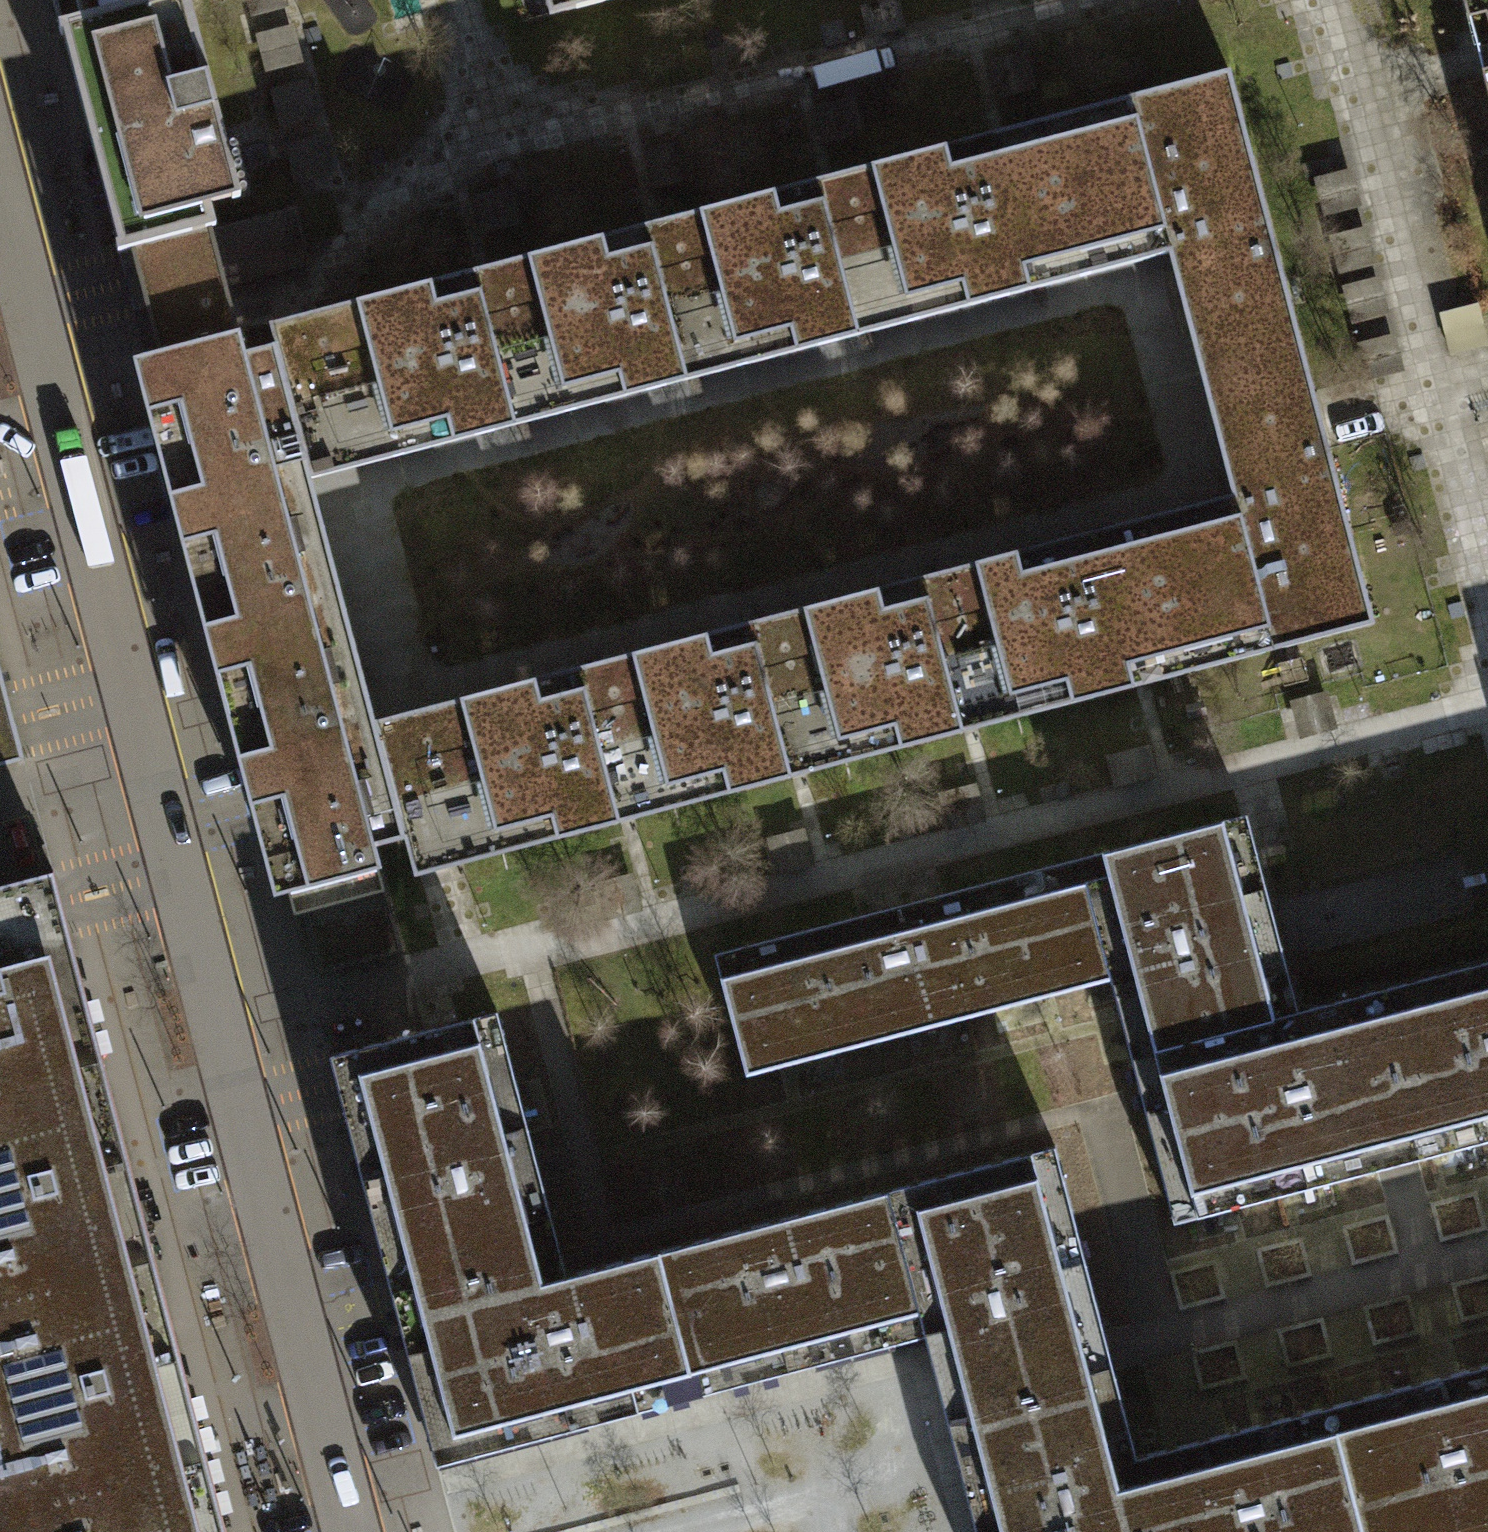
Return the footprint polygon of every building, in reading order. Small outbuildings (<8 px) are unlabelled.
[(64,50),(191,17),(186,0),(51,0),(64,50)] [(605,0),(545,0),(549,14),(605,0)] [(220,132),(191,17),(64,50),(117,254),(130,250),(215,229),(208,205),(238,198),(220,132)] [(1202,371),(1301,345),(1228,71),(1129,98),(1170,253),(1202,371)] [(924,152),(965,307),(1170,253),(1129,98),(998,133),(924,152)] [(707,210),(747,364),(965,307),(924,152),(828,178),(707,210)] [(215,229),(130,250),(154,341),(157,353),(237,332),(234,320),(225,288),(309,266),(294,208),(215,229)] [(488,267),(529,421),(747,364),(707,210),(653,224),(488,267)] [(270,323),(311,477),(529,421),(488,267),(481,269),(270,323)] [(311,477),(270,323),(237,332),(157,353),(144,356),(228,680),(354,647),(311,477)] [(1301,345),(1202,371),(1218,434),(1234,495),(1274,649),(1374,623),(1318,408),(1301,345)] [(1274,649),(1234,495),(937,574),(978,728),(1141,685),(1274,649)] [(978,728),(937,574),(766,619),(806,772),(971,730),(978,728)] [(806,772),(766,619),(596,662),(636,816),(799,774),(806,772)] [(354,647),(228,680),(235,703),(285,893),(297,890),(319,974),(401,952),(373,844),(404,835),(374,721),(360,669),(354,647)] [(636,816),(596,662),(374,721),(404,835),(415,875),(630,818),(636,816)] [(0,668),(0,766),(24,759),(0,668)] [(1079,988),(1109,980),(1132,1063),(1300,1019),(1298,1012),(1246,814),(1047,866),(1079,988)] [(1079,988),(1047,866),(713,954),(745,1076),(1079,988)] [(103,1057),(61,900),(53,870),(0,883),(0,1085),(103,1057)] [(1425,1158),(1487,1141),(1487,962),(1380,990),(1425,1158)] [(1132,1063),(1174,1224),(1393,1166),(1425,1158),(1380,990),(1348,999),(1298,1012),(1300,1019),(1132,1063)] [(393,1301),(560,1258),(495,1012),(329,1055),(337,1086),(393,1301)] [(157,1262),(103,1057),(0,1085),(0,1304),(157,1262)] [(886,1191),(924,1335),(940,1397),(947,1421),(1115,1377),(1108,1352),(1055,1147),(886,1191)] [(659,1250),(697,1396),(924,1335),(886,1191),(659,1250)] [(393,1301),(437,1464),(697,1396),(659,1250),(564,1274),(560,1258),(393,1301)] [(208,1463),(157,1262),(0,1304),(0,1517),(208,1463)] [(1330,1406),(1363,1531),(1487,1531),(1487,1365),(1330,1406)] [(1115,1377),(947,1421),(976,1531),(1156,1531),(1136,1457),(1115,1377)] [(1330,1406),(1136,1457),(1156,1531),(1363,1531),(1330,1406)] [(208,1463),(0,1517),(0,1531),(226,1531),(208,1463)]
